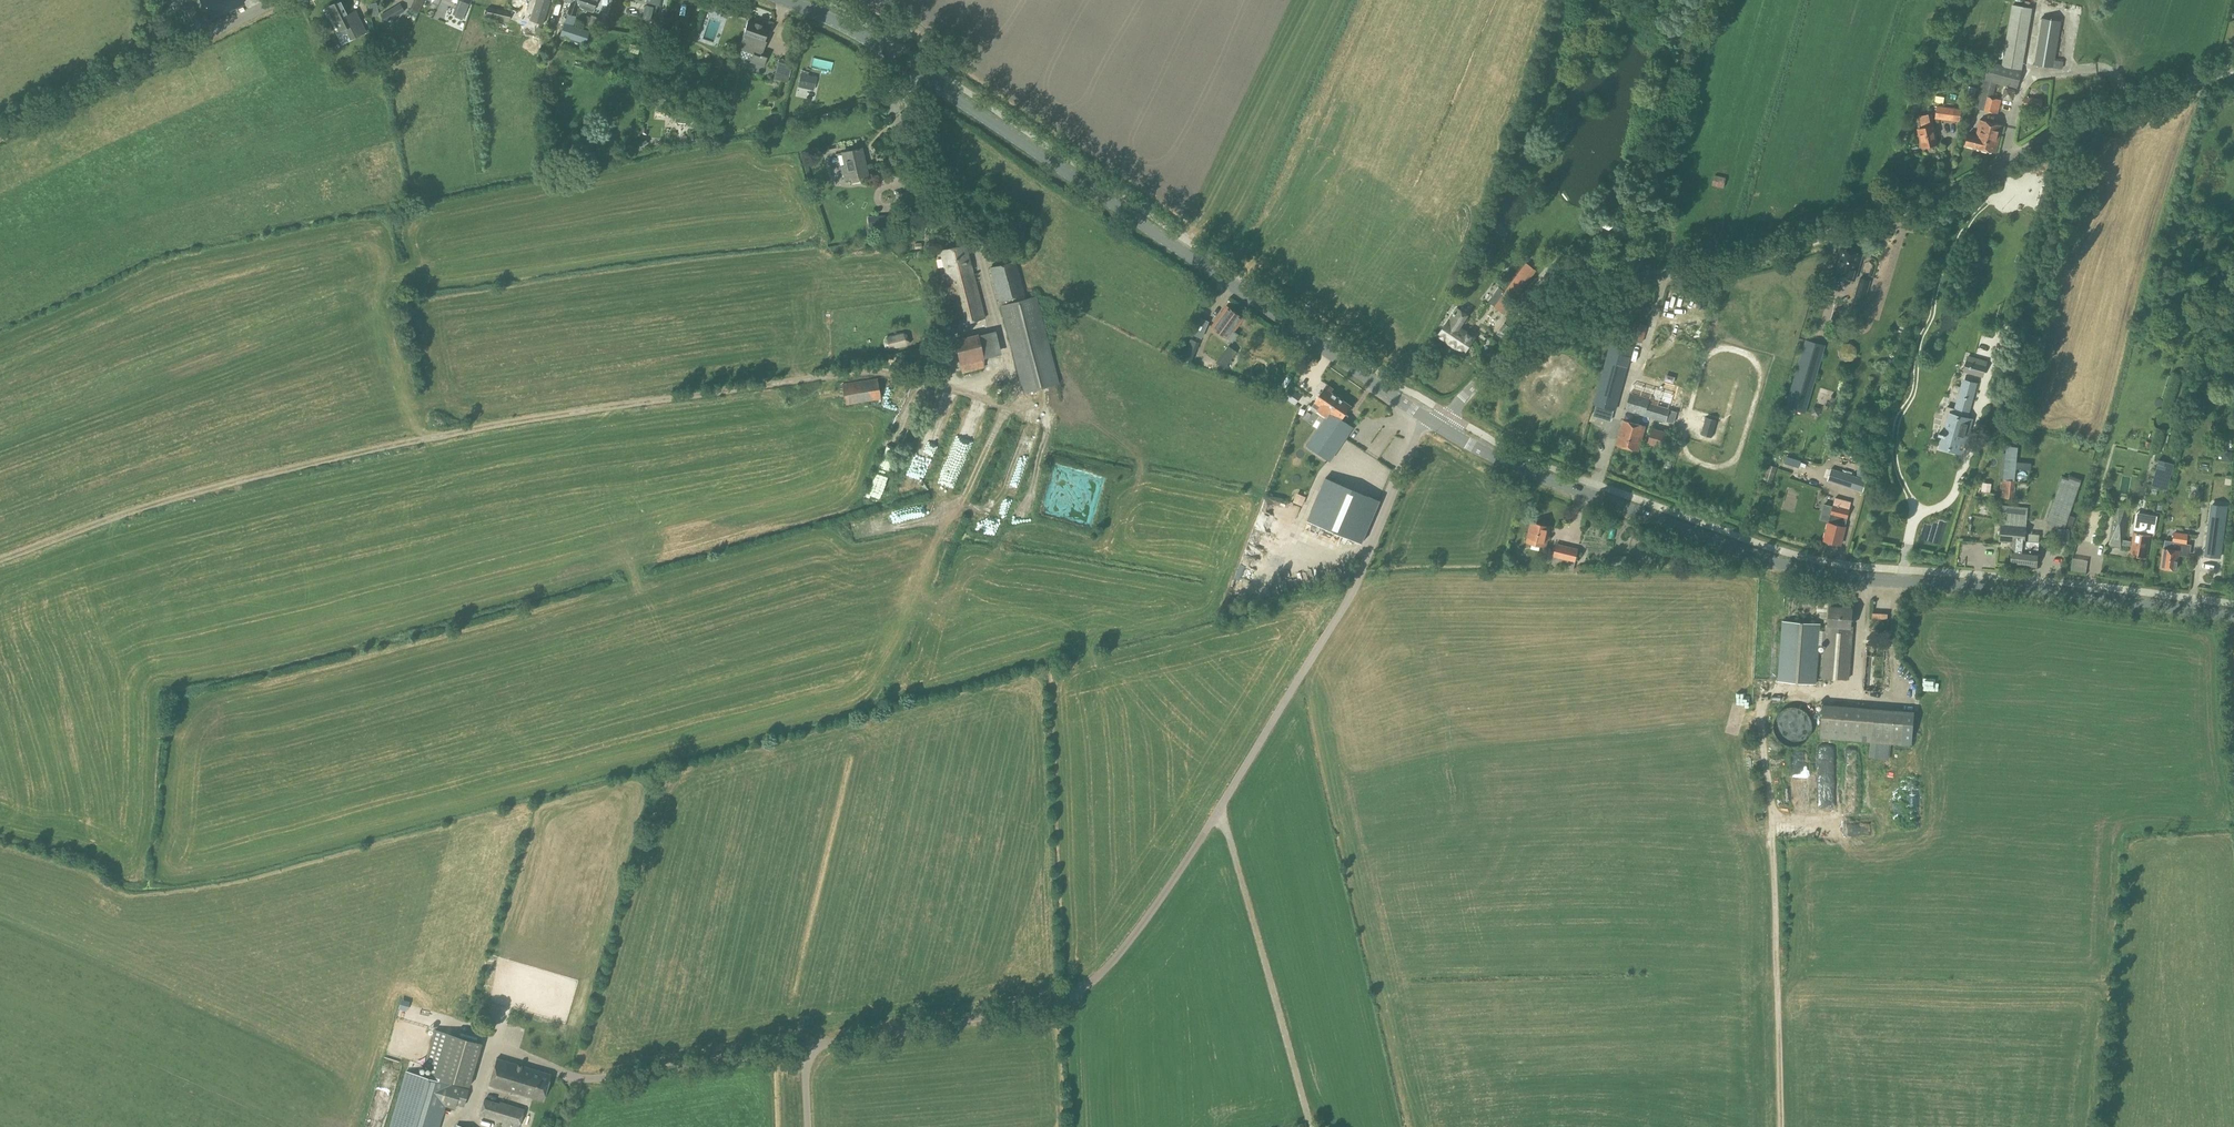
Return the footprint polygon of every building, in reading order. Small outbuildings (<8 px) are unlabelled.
[(243,0),(201,0),(209,19),(244,3),(243,0)] [(339,32),(340,32),(344,34),(347,33),(351,40),(367,32),(360,19),(356,10),(350,13),(343,0),(340,0),(327,7),(339,32)] [(454,16),(462,19),(469,2),(463,0),(461,0),(454,16)] [(529,20),(542,24),(550,1),(549,0),(536,0),(529,20)] [(564,1),(570,3),(567,14),(575,16),(577,7),(578,5),(580,0),(564,0),(564,1)] [(578,5),(580,6),(580,8),(594,12),(597,0),(580,0),(578,5)] [(377,2),(369,4),(371,16),(380,14),(377,2)] [(202,25),(192,3),(181,8),(191,31),(202,25)] [(400,3),(380,15),(385,22),(404,11),(400,3)] [(654,7),(645,5),(642,19),(651,21),(654,7)] [(2033,8),(2012,5),(2002,67),(2022,70),(2033,8)] [(511,12),(489,7),(486,16),(508,22),(511,12)] [(576,16),(575,16),(567,14),(564,23),(560,36),(586,44),(589,31),(573,26),(576,16)] [(2033,64),(2062,69),(2063,62),(2055,60),(2062,21),(2040,18),(2033,64)] [(748,21),(742,40),(739,48),(755,53),(751,62),(763,66),(767,54),(762,52),(768,37),(765,37),(769,28),(748,21)] [(923,44),(927,38),(917,31),(913,37),(923,44)] [(373,43),(362,44),(365,63),(376,61),(373,43)] [(793,62),(779,58),(774,78),(788,82),(793,62)] [(1552,79),(1553,68),(1544,67),(1543,78),(1552,79)] [(1998,114),(2002,100),(1993,98),(1997,84),(2015,88),(2018,77),(1991,70),(1988,80),(1983,79),(1975,109),(1998,114)] [(809,73),(802,71),(798,88),(810,90),(813,76),(809,75),(809,73)] [(545,78),(544,93),(551,93),(552,79),(545,78)] [(2016,89),(2004,86),(2002,98),(2014,101),(2016,89)] [(2042,108),(2043,99),(2024,98),(2024,108),(2042,108)] [(665,110),(666,99),(657,99),(657,109),(665,110)] [(1955,108),(1937,106),(1935,119),(1953,121),(1955,108)] [(671,111),(670,122),(686,124),(687,112),(671,111)] [(1923,148),(1938,144),(1931,114),(1919,117),(1922,128),(1918,129),(1923,148)] [(1974,148),(1996,153),(2002,125),(1980,120),(1976,135),(1969,134),(1966,145),(1974,147),(1974,148)] [(842,153),(845,166),(842,166),(845,180),(867,175),(861,148),(858,149),(858,148),(855,149),(855,150),(842,153)] [(1723,188),(1726,178),(1714,175),(1712,185),(1723,188)] [(881,215),(868,216),(869,227),(882,226),(881,215)] [(966,244),(940,251),(959,324),(985,318),(966,244)] [(1833,274),(1855,281),(1862,255),(1841,248),(1833,274)] [(1494,306),(1504,314),(1524,287),(1536,271),(1519,258),(1498,286),(1500,287),(1489,302),(1494,306)] [(1016,261),(990,268),(1000,305),(1023,393),(1059,383),(1036,296),(1026,299),(1016,261)] [(1487,304),(1478,312),(1492,329),(1502,321),(1487,304)] [(1228,306),(1212,327),(1228,339),(1244,318),(1228,306)] [(1454,313),(1465,319),(1468,315),(1457,308),(1454,313)] [(1460,327),(1465,319),(1454,313),(1439,335),(1465,352),(1474,337),(1460,327)] [(1211,321),(1200,316),(1192,334),(1202,338),(1211,321)] [(1648,325),(1634,322),(1629,338),(1642,342),(1648,325)] [(978,335),(978,333),(953,339),(962,374),(985,368),(983,360),(984,360),(984,359),(1002,354),(996,331),(978,335)] [(908,341),(907,336),(903,333),(886,338),(884,342),(886,347),(889,349),(906,345),(908,341)] [(1189,340),(1180,359),(1189,363),(1197,343),(1189,340)] [(1806,413),(1825,345),(1805,340),(1786,407),(1806,413)] [(1612,341),(1594,405),(1603,407),(1615,411),(1616,409),(1633,347),(1612,341)] [(1844,344),(1839,350),(1840,356),(1846,361),(1852,360),(1857,354),(1856,348),(1850,343),(1844,344)] [(1226,368),(1238,352),(1231,347),(1219,364),(1226,368)] [(1983,376),(1987,362),(1974,358),(1970,372),(1983,376)] [(878,378),(843,384),(846,405),(881,400),(878,378)] [(1954,408),(1946,406),(1938,435),(1942,436),(1939,448),(1964,455),(1974,419),(1966,416),(1969,416),(1978,383),(1963,379),(1954,408)] [(1318,429),(1307,445),(1330,461),(1353,427),(1345,421),(1349,416),(1346,414),(1351,406),(1331,392),(1334,389),(1327,384),(1316,401),(1312,406),(1327,416),(1318,429)] [(1671,403),(1661,400),(1650,398),(1652,389),(1632,384),(1625,410),(1667,422),(1670,408),(1671,403)] [(1283,398),(1294,405),(1301,396),(1289,388),(1283,398)] [(1612,433),(1616,412),(1603,409),(1599,431),(1612,433)] [(1706,417),(1701,434),(1712,437),(1717,420),(1706,417)] [(1617,445),(1638,451),(1645,426),(1624,420),(1617,445)] [(1649,441),(1665,446),(1668,432),(1653,428),(1649,441)] [(2003,480),(2001,497),(2014,498),(2018,447),(2006,446),(2004,467),(2002,466),(2001,480),(2003,480)] [(1905,451),(1908,459),(1914,456),(1910,449),(1905,451)] [(2223,451),(2222,461),(2232,462),(2233,452),(2223,451)] [(2152,485),(2167,489),(2173,464),(2158,461),(2152,485)] [(1047,463),(1036,515),(1085,526),(1097,473),(1047,463)] [(1772,483),(1778,467),(1768,464),(1763,480),(1772,483)] [(1828,481),(1863,492),(1864,490),(1868,478),(1867,478),(1860,476),(1859,477),(1831,468),(1828,481)] [(935,476),(935,487),(938,486),(938,496),(952,495),(952,476),(935,476)] [(2081,482),(2069,478),(2062,476),(2047,522),(2057,530),(2056,543),(2069,544),(2070,529),(2065,528),(2066,527),(2066,526),(2068,520),(2069,516),(2070,515),(2081,482)] [(1362,543),(1380,500),(1326,478),(1308,520),(1362,543)] [(2016,482),(2015,499),(2023,499),(2024,482),(2016,482)] [(1289,501),(1299,505),(1303,495),(1293,492),(1289,501)] [(1889,517),(1891,499),(1879,497),(1876,515),(1889,517)] [(1824,541),(1840,545),(1845,526),(1851,501),(1835,498),(1829,522),(1824,541)] [(2010,565),(2037,567),(2039,542),(2025,541),(2028,508),(2003,505),(2000,533),(1999,542),(2012,542),(2010,565)] [(2227,507),(2212,505),(2206,555),(2220,557),(2227,507)] [(2114,513),(2108,546),(2125,549),(2126,545),(2131,546),(2131,541),(2126,540),(2127,523),(2130,516),(2129,512),(2125,508),(2119,506),(2114,509),(2114,513)] [(2133,531),(2129,555),(2145,557),(2149,536),(2149,534),(2148,534),(2148,532),(2154,533),(2157,516),(2136,512),(2134,530),(2136,530),(2136,532),(2133,531)] [(1279,520),(1288,526),(1292,521),(1284,514),(1279,520)] [(2066,526),(2066,527),(2072,529),(2076,517),(2070,515),(2069,516),(2068,520),(2066,526)] [(1550,527),(1532,522),(1527,543),(1546,547),(1550,527)] [(1580,524),(1580,543),(1586,543),(1586,547),(1611,548),(1611,537),(1605,537),(1605,525),(1580,524)] [(2164,548),(2161,567),(2176,570),(2179,550),(2180,543),(2187,544),(2188,534),(2175,532),(2173,541),(2172,541),(2165,540),(2164,548)] [(1578,548),(1556,543),(1553,556),(1575,561),(1578,548)] [(1627,555),(1613,555),(1613,564),(1627,564),(1627,555)] [(1825,646),(1824,661),(1823,677),(1848,679),(1852,627),(1851,627),(1852,608),(1830,607),(1829,624),(1827,624),(1826,631),(1819,630),(1820,624),(1783,621),(1779,674),(1778,674),(1778,681),(1814,683),(1814,674),(1816,674),(1818,645),(1825,646)] [(1822,705),(1820,738),(1870,742),(1890,743),(1900,744),(1912,744),(1915,711),(1902,710),(1822,705)] [(469,1086),(482,1044),(435,1030),(426,1059),(434,1063),(431,1074),(469,1086)] [(543,1100),(551,1075),(497,1059),(489,1084),(543,1100)] [(407,1071),(390,1126),(439,1126),(445,1106),(462,1111),(468,1090),(407,1071)] [(500,1103),(500,1104),(485,1099),(480,1115),(519,1126),(524,1110),(500,1103)]
